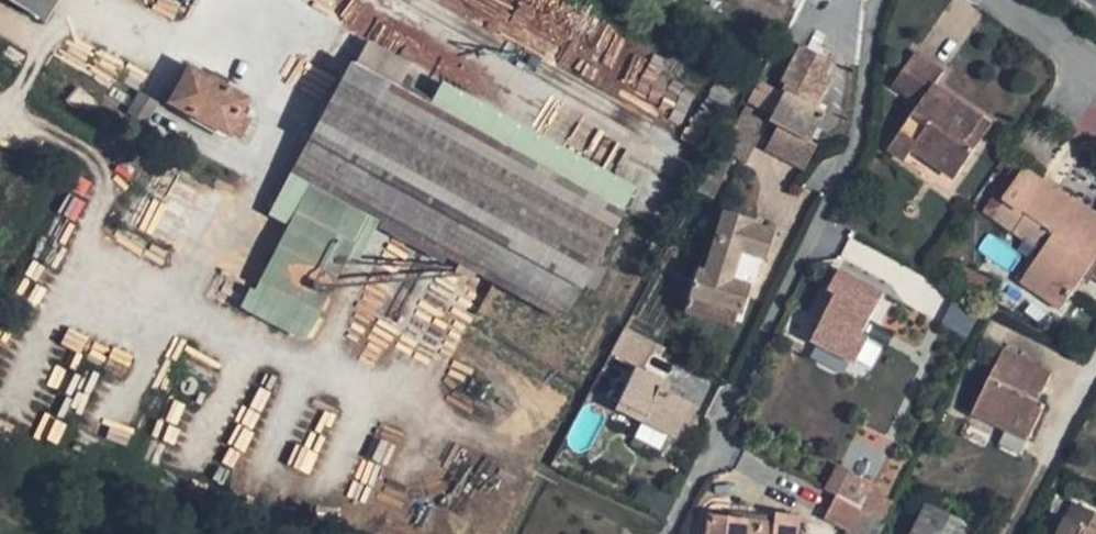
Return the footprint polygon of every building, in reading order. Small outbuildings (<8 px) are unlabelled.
[(47,16),(57,0),(19,0),(47,16)] [(959,173),(975,149),(966,142),(982,117),(961,103),(957,110),(929,90),(942,70),(915,52),(893,84),(920,103),(890,150),(906,161),(917,143),(959,173)] [(454,260),(495,283),(563,320),(622,212),(496,143),(426,104),(352,63),(288,170),(372,215),(397,229),(454,260)] [(239,112),(246,97),(189,66),(170,101),(228,133),(229,131),(240,137),(250,119),(239,112)] [(443,79),(426,104),(622,212),(631,182),(443,79)] [(761,110),(772,88),(759,82),(748,103),(761,110)] [(782,103),(816,122),(820,115),(772,88),(761,110),(774,117),(782,103)] [(801,150),(816,122),(782,103),(774,117),(767,130),(801,150)] [(737,124),(757,135),(760,113),(746,107),(737,124)] [(966,142),(975,149),(992,124),(982,117),(966,142)] [(737,124),(733,122),(719,149),(721,150),(700,191),(713,198),(734,158),(745,163),(759,136),(757,135),(737,124)] [(1006,199),(1026,171),(1017,165),(984,212),(1037,250),(1050,231),(1006,199)] [(1026,171),(1006,199),(1050,231),(1055,234),(1021,282),(1061,310),(1087,271),(1095,259),(1095,213),(1030,167),(1026,171)] [(372,215),(288,170),(272,208),(295,211),(240,306),(304,343),(372,215)] [(698,269),(690,295),(719,305),(718,311),(736,317),(755,255),(765,258),(773,231),(722,215),(706,271),(698,269)] [(1087,271),(1095,277),(1095,259),(1087,271)] [(477,315),(495,283),(454,260),(436,292),(477,315)] [(841,271),(831,291),(838,295),(825,321),(814,341),(855,363),(868,339),(862,336),(883,294),(841,271)] [(838,295),(831,291),(818,317),(825,321),(838,295)] [(719,305),(690,295),(685,309),(733,325),(736,317),(718,311),(719,305)] [(643,370),(657,343),(625,326),(611,353),(643,370)] [(1002,425),(1030,438),(1061,377),(1007,349),(975,412),(1002,425)] [(650,455),(661,434),(616,411),(605,433),(627,444),(615,468),(637,479),(639,473),(641,473),(650,455)] [(1023,452),(1030,438),(1002,425),(996,438),(1023,452)] [(672,439),(661,434),(650,455),(662,461),(672,439)] [(865,510),(874,491),(892,457),(856,439),(841,468),(849,473),(838,496),(865,510)] [(885,521),(889,522),(898,503),(874,491),(865,510),(885,521)] [(885,521),(865,510),(838,496),(826,520),(851,533),(850,533),(878,533),(885,521)] [(1076,501),(1060,533),(1095,533),(1095,510),(1076,501)] [(977,530),(927,505),(912,533),(975,533),(977,530)] [(800,519),(776,516),(775,524),(712,517),(710,533),(798,533),(800,519)]
